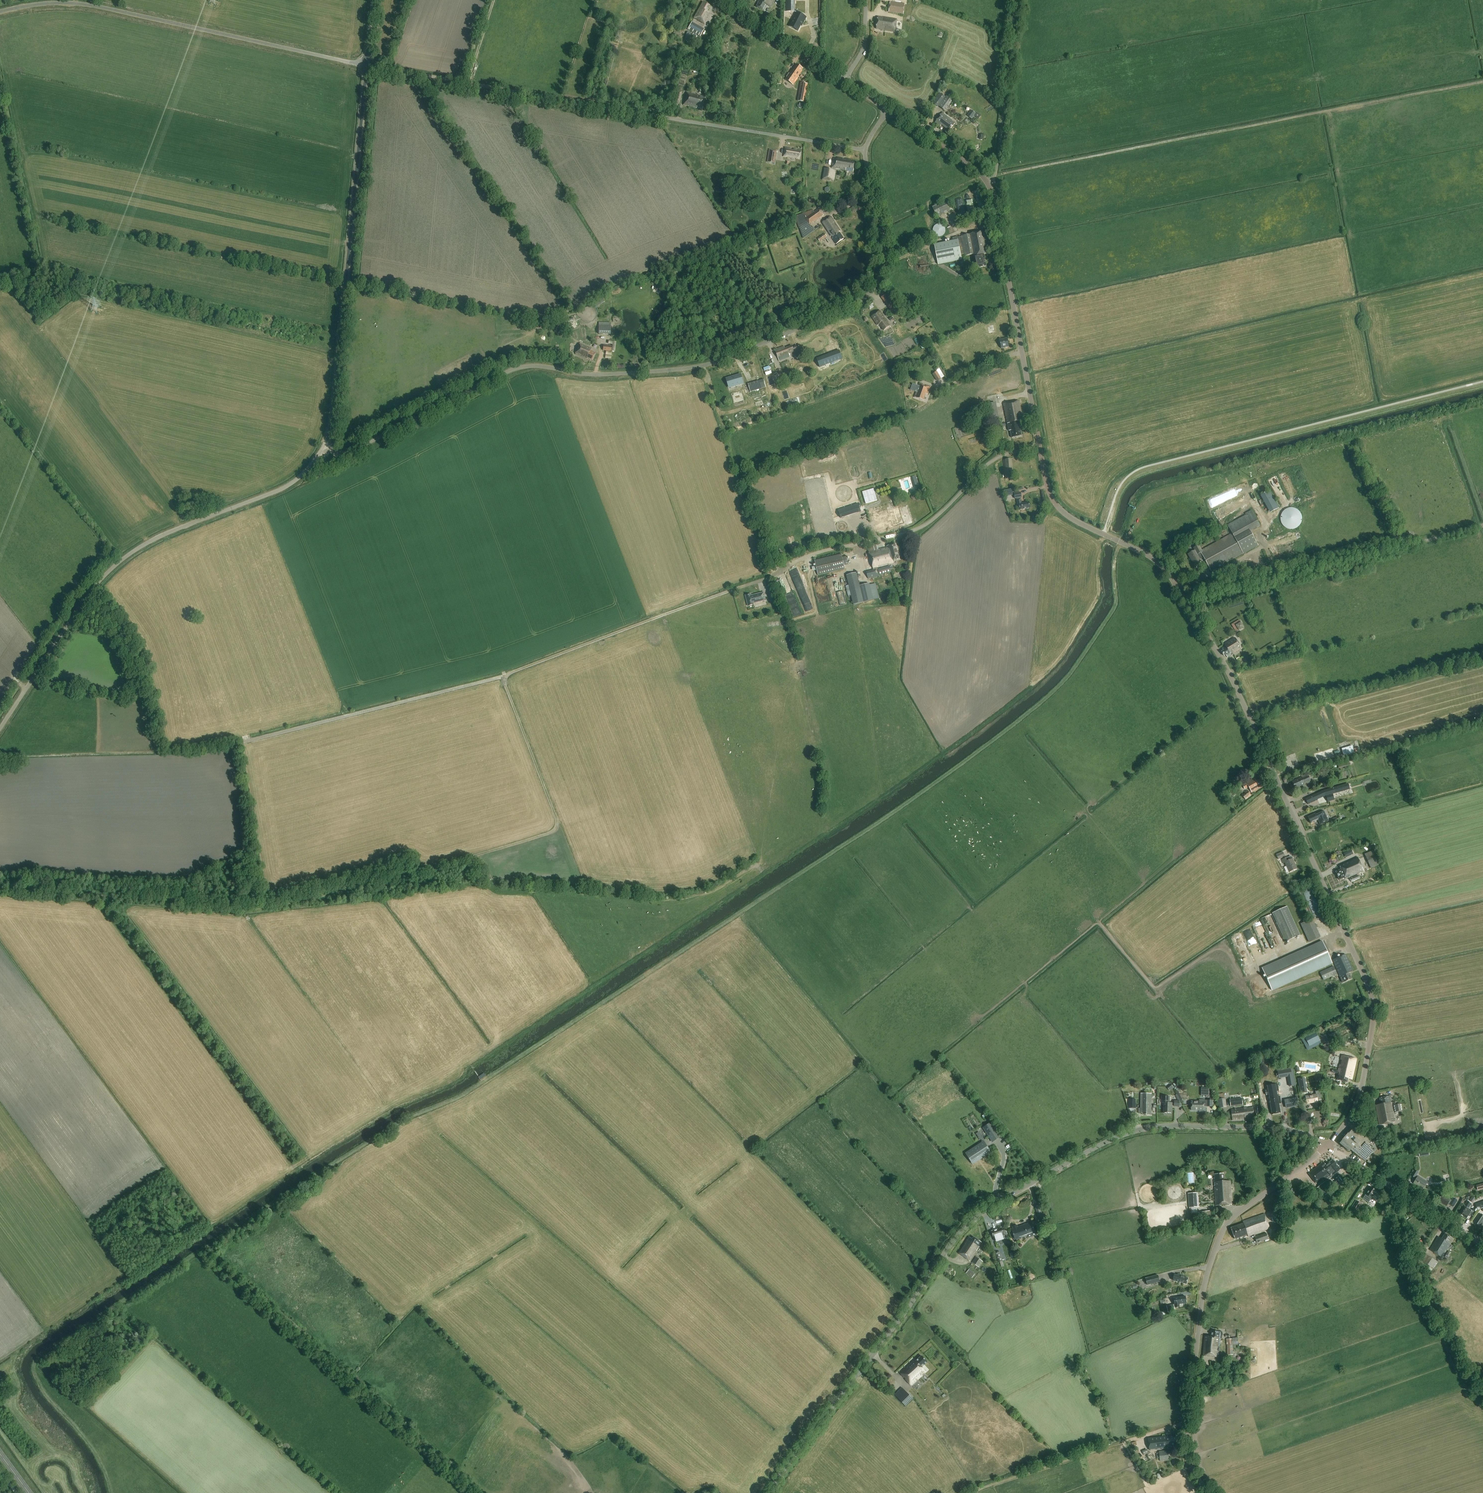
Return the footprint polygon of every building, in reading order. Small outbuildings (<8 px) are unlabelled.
[(774,0),(759,0),(760,0),(758,3),(759,3),(757,7),(764,11),(767,6),(770,7),(774,0)] [(785,12),(795,12),(795,0),(786,0),(785,12)] [(889,12),(903,14),(905,4),(890,2),(889,12)] [(705,24),(710,14),(707,12),(710,7),(702,3),(694,18),(705,24)] [(802,26),(806,17),(797,12),(790,26),(798,31),(801,25),(802,26)] [(897,20),(878,17),(876,29),(880,30),(895,32),(897,20)] [(692,22),(688,30),(700,37),(704,29),(692,22)] [(801,70),(803,68),(797,64),(792,72),(791,71),(786,78),(795,83),(799,77),(799,76),(802,71),(801,70)] [(801,83),(799,97),(802,98),(801,102),(804,103),(808,84),(801,83)] [(672,103),(679,104),(682,91),(676,89),(672,103)] [(945,97),(939,92),(932,102),(938,107),(938,106),(945,111),(953,100),(946,95),(945,97)] [(687,93),(684,106),(702,110),(705,97),(687,93)] [(972,111),(968,116),(972,119),(974,116),(978,119),(981,116),(977,113),(976,114),(972,111)] [(950,131),(955,123),(954,122),(952,121),(942,113),(935,122),(940,126),(941,125),(950,131)] [(800,160),(801,152),(797,151),(797,150),(794,149),(794,151),(791,150),(791,149),(785,148),(783,157),(800,160)] [(769,149),(767,162),(775,163),(777,151),(769,149)] [(853,173),(854,163),(849,162),(850,160),(845,159),(845,161),(842,160),(842,159),(837,158),(837,159),(834,159),(832,169),(847,171),(847,172),(853,173)] [(836,171),(824,168),(822,180),(833,182),(834,181),(836,171)] [(932,207),(937,217),(952,210),(947,200),(932,207)] [(813,223),(824,215),(819,209),(815,212),(814,210),(795,217),(798,227),(799,227),(803,239),(815,230),(814,227),(812,228),(810,224),(812,222),(813,223)] [(841,231),(837,225),(835,226),(834,223),(835,222),(831,217),(822,223),(837,244),(845,239),(840,232),(841,231)] [(943,226),(941,224),(938,224),(936,225),(934,227),(933,230),(933,232),(935,235),(937,236),(940,236),(942,235),(944,233),(945,231),(945,228),(943,226)] [(985,232),(969,235),(953,238),(954,241),(935,245),(938,265),(962,260),(961,255),(965,254),(965,256),(973,255),(976,269),(987,267),(985,255),(989,254),(985,232)] [(881,297),(892,310),(898,306),(888,292),(881,297)] [(884,329),(890,324),(881,310),(872,316),(878,325),(880,324),(884,329)] [(565,328),(569,327),(567,322),(573,320),(572,318),(563,321),(565,328)] [(611,323),(599,322),(598,334),(610,334),(611,323)] [(1001,349),(1009,348),(1007,339),(1001,340),(1001,338),(990,340),(992,353),(1001,351),(1001,349)] [(975,358),(986,352),(981,343),(970,349),(975,358)] [(593,361),(596,354),(590,351),(591,349),(580,344),(575,355),(587,360),(587,359),(593,361)] [(790,354),(801,350),(799,345),(793,347),(792,345),(785,348),(784,346),(775,349),(779,360),(791,356),(790,354)] [(843,360),(839,351),(816,359),(819,368),(843,360)] [(764,379),(760,367),(753,369),(756,381),(748,384),(750,391),(766,387),(764,379)] [(741,375),(726,380),(729,387),(743,383),(741,375)] [(938,376),(934,378),(938,386),(942,384),(938,376)] [(931,387),(921,383),(920,383),(914,397),(923,400),(926,393),(928,394),(931,387)] [(1018,422),(1023,421),(1019,401),(1004,404),(1009,431),(1011,430),(1012,439),(1022,437),(1018,422)] [(991,403),(993,416),(1000,415),(998,402),(991,403)] [(1003,460),(1005,479),(1013,478),(1012,459),(1003,460)] [(872,488),(860,492),(864,503),(875,500),(872,488)] [(1261,496),(1270,513),(1279,508),(1270,491),(1261,496)] [(1020,510),(1030,508),(1029,503),(1022,504),(1021,499),(1017,500),(1018,508),(1020,507),(1020,510)] [(859,505),(840,509),(841,517),(851,514),(851,511),(855,510),(856,511),(860,510),(859,505)] [(1302,517),(1301,515),(1300,513),(1298,511),(1296,510),(1294,509),(1291,509),(1289,509),(1286,510),(1284,511),(1283,513),(1282,515),(1281,517),(1281,520),(1281,522),(1282,524),(1283,526),(1285,528),(1287,529),(1289,530),(1292,530),(1294,530),(1296,529),(1298,528),(1300,526),(1301,524),(1302,522),(1302,519),(1302,517)] [(880,532),(902,526),(897,510),(876,516),(880,532)] [(1227,525),(1235,539),(1260,526),(1252,512),(1227,525)] [(1232,533),(1202,550),(1199,545),(1194,548),(1195,550),(1188,554),(1194,564),(1201,561),(1200,559),(1203,557),(1211,571),(1243,553),(1243,554),(1258,546),(1250,531),(1235,539),(1232,533)] [(887,547),(874,551),(873,547),(868,548),(869,552),(873,567),(894,562),(893,560),(899,559),(896,544),(887,546),(887,547)] [(847,558),(843,559),(842,558),(841,555),(814,562),(818,576),(845,570),(844,567),(845,566),(849,565),(847,558)] [(890,566),(866,572),(868,579),(880,576),(879,575),(891,572),(891,570),(893,569),(892,566),(890,567),(890,566)] [(857,573),(846,575),(849,585),(846,586),(848,596),(851,596),(853,605),(879,599),(876,584),(870,585),(869,583),(860,586),(857,573)] [(753,604),(766,601),(764,593),(751,596),(751,595),(745,596),(748,607),(753,605),(753,604)] [(1232,625),(1236,632),(1244,627),(1239,620),(1232,625)] [(1227,658),(1241,649),(1235,638),(1224,645),(1225,647),(1222,649),(1223,651),(1222,652),(1225,657),(1226,656),(1227,658)] [(1344,756),(1354,753),(1352,747),(1342,749),(1344,756)] [(1304,784),(1310,781),(1308,776),(1302,779),(1302,778),(1292,782),(1295,789),(1305,785),(1304,784)] [(1256,783),(1255,779),(1254,778),(1242,785),(1245,789),(1249,787),(1253,793),(1265,786),(1262,780),(1256,783)] [(1325,790),(1322,792),(1323,796),(1326,795),(1329,802),(1336,800),(1334,794),(1351,789),(1349,784),(1325,790)] [(1243,794),(1241,795),(1246,801),(1252,796),(1247,790),(1245,793),(1244,795),(1243,794)] [(1315,794),(1305,798),(1308,804),(1318,800),(1315,794)] [(1308,818),(1311,823),(1318,820),(1320,825),(1329,821),(1324,811),(1316,815),(1316,814),(1308,818)] [(1374,850),(1365,854),(1371,868),(1381,864),(1374,850)] [(1297,869),(1296,867),(1293,859),(1289,861),(1288,858),(1283,860),(1284,863),(1285,863),(1290,873),(1297,869)] [(1339,880),(1344,878),(1345,879),(1349,877),(1349,878),(1363,872),(1357,858),(1339,866),(1341,870),(1336,873),(1339,880)] [(1286,943),(1301,936),(1288,907),(1273,914),(1286,943)] [(1312,918),(1300,924),(1309,942),(1321,937),(1312,918)] [(1273,991),(1333,964),(1323,943),(1263,970),(1273,991)] [(1346,955),(1333,961),(1344,984),(1353,979),(1350,974),(1354,972),(1346,955)] [(1333,966),(1320,972),(1323,980),(1337,974),(1333,966)] [(1316,1032),(1305,1038),(1309,1046),(1320,1040),(1316,1032)] [(1352,1080),(1357,1060),(1342,1056),(1338,1072),(1336,1071),(1333,1070),(1332,1073),(1335,1074),(1335,1073),(1338,1074),(1336,1081),(1347,1084),(1348,1079),(1352,1080)] [(1291,1068),(1281,1070),(1283,1077),(1292,1075),(1291,1068)] [(1279,1091),(1278,1086),(1278,1085),(1276,1085),(1275,1084),(1267,1086),(1268,1091),(1266,1091),(1266,1095),(1269,1095),(1270,1102),(1272,1114),(1281,1113),(1280,1103),(1281,1103),(1280,1096),(1278,1096),(1277,1092),(1279,1091)] [(1322,1100),(1320,1090),(1315,1091),(1316,1094),(1310,1095),(1309,1094),(1307,1094),(1308,1096),(1306,1096),(1306,1097),(1307,1104),(1314,1102),(1315,1103),(1318,1102),(1318,1100),(1322,1100)] [(1224,1093),(1217,1094),(1219,1108),(1227,1107),(1226,1098),(1224,1098),(1224,1093)] [(1151,1114),(1151,1095),(1151,1094),(1141,1094),(1141,1108),(1139,1108),(1139,1112),(1142,1112),(1142,1114),(1151,1114)] [(1170,1097),(1162,1097),(1162,1104),(1164,1104),(1164,1114),(1172,1114),(1172,1108),(1173,1108),(1173,1104),(1170,1104),(1170,1097)] [(1379,1125),(1394,1123),(1389,1097),(1379,1099),(1380,1105),(1375,1106),(1379,1125)] [(1242,1098),(1230,1100),(1231,1107),(1243,1105),(1242,1098)] [(1291,1098),(1285,1099),(1286,1102),(1286,1107),(1297,1105),(1296,1098),(1291,1099),(1291,1098)] [(1191,1111),(1200,1111),(1200,1112),(1204,1112),(1204,1107),(1212,1107),(1212,1100),(1204,1100),(1199,1100),(1199,1101),(1191,1101),(1191,1111)] [(1396,1102),(1393,1102),(1395,1112),(1402,1111),(1401,1104),(1397,1105),(1396,1102)] [(1254,1114),(1258,1114),(1258,1107),(1232,1110),(1233,1121),(1243,1120),(1243,1118),(1246,1117),(1246,1118),(1249,1118),(1249,1117),(1255,1116),(1254,1114)] [(990,1123),(983,1128),(993,1142),(1000,1138),(1001,1137),(997,1130),(996,1132),(990,1123)] [(1365,1161),(1373,1152),(1370,1149),(1371,1147),(1367,1144),(1368,1142),(1353,1129),(1340,1143),(1348,1151),(1350,1150),(1351,1149),(1362,1159),(1362,1158),(1365,1161)] [(967,1152),(974,1163),(989,1154),(982,1143),(967,1152)] [(1324,1182),(1332,1175),(1333,1176),(1340,1170),(1332,1160),(1326,1165),(1324,1162),(1308,1174),(1316,1184),(1322,1179),(1324,1182)] [(1416,1169),(1411,1176),(1416,1179),(1414,1184),(1418,1187),(1422,1190),(1428,1181),(1425,1179),(1425,1180),(1418,1176),(1417,1175),(1419,1171),(1416,1169)] [(1215,1206),(1217,1206),(1233,1205),(1231,1182),(1225,1182),(1224,1174),(1215,1174),(1216,1188),(1214,1188),(1215,1206)] [(1316,1188),(1323,1197),(1331,1190),(1324,1182),(1316,1188)] [(1371,1199),(1372,1198),(1376,1201),(1379,1197),(1381,1194),(1370,1187),(1363,1199),(1369,1202),(1371,1199)] [(1198,1193),(1188,1193),(1189,1208),(1199,1207),(1198,1193)] [(1446,1206),(1449,1199),(1441,1194),(1437,1200),(1446,1206)] [(1362,1204),(1356,1200),(1351,1208),(1358,1212),(1362,1204)] [(1043,1210),(1041,1201),(1038,1202),(1039,1205),(1035,1206),(1036,1212),(1043,1210)] [(1469,1201),(1460,1215),(1468,1219),(1470,1217),(1471,1217),(1474,1212),(1469,1209),(1473,1204),(1469,1201)] [(1211,1211),(1198,1212),(1199,1221),(1212,1220),(1211,1211)] [(1280,1233),(1286,1231),(1285,1222),(1269,1228),(1265,1213),(1242,1221),(1243,1223),(1231,1228),(1234,1239),(1247,1235),(1248,1236),(1270,1229),(1270,1230),(1268,1231),(1270,1237),(1280,1234),(1280,1233)] [(1021,1238),(1036,1233),(1032,1223),(1018,1228),(1017,1226),(1013,1228),(1014,1229),(1012,1230),(1016,1241),(1021,1239),(1021,1238)] [(996,1243),(1003,1240),(1003,1239),(1005,1238),(1004,1235),(1002,1229),(992,1232),(994,1238),(996,1243)] [(1266,1233),(1255,1237),(1257,1243),(1268,1239),(1266,1233)] [(1438,1237),(1430,1250),(1442,1258),(1448,1248),(1454,1251),(1457,1246),(1453,1244),(1452,1245),(1450,1244),(1453,1239),(1445,1234),(1441,1239),(1438,1237)] [(970,1237),(959,1254),(971,1262),(980,1248),(979,1247),(982,1243),(974,1238),(973,1240),(970,1237)] [(998,1263),(1003,1261),(1000,1252),(995,1253),(998,1263)] [(1429,1256),(1425,1263),(1423,1266),(1431,1272),(1438,1262),(1429,1256)] [(976,1257),(972,1262),(979,1267),(983,1261),(976,1257)] [(970,1269),(967,1273),(974,1277),(976,1273),(970,1269)] [(1182,1277),(1182,1276),(1178,1275),(1175,1274),(1175,1277),(1174,1281),(1177,1282),(1187,1285),(1189,1279),(1182,1277)] [(1148,1286),(1160,1283),(1158,1276),(1146,1279),(1148,1286)] [(1180,1307),(1179,1305),(1187,1304),(1186,1297),(1174,1298),(1175,1305),(1175,1308),(1180,1307)] [(1222,1338),(1223,1332),(1212,1331),(1211,1337),(1204,1336),(1202,1355),(1218,1357),(1220,1338),(1222,1338)] [(1227,1355),(1233,1355),(1233,1344),(1238,1344),(1238,1338),(1233,1338),(1232,1339),(1226,1339),(1227,1355)] [(924,1374),(927,1372),(922,1368),(928,1363),(923,1357),(917,1362),(916,1361),(912,1365),(911,1364),(901,1374),(912,1386),(925,1375),(924,1374)] [(906,1391),(899,1399),(906,1406),(913,1398),(906,1391)] [(1171,1446),(1178,1446),(1177,1437),(1172,1437),(1172,1436),(1168,1437),(1168,1436),(1149,1438),(1150,1449),(1168,1448),(1168,1447),(1171,1447),(1171,1446)] [(1156,1453),(1157,1458),(1160,1458),(1160,1461),(1169,1460),(1169,1454),(1171,1453),(1171,1451),(1167,1451),(1167,1450),(1159,1451),(1159,1453),(1156,1453)]
